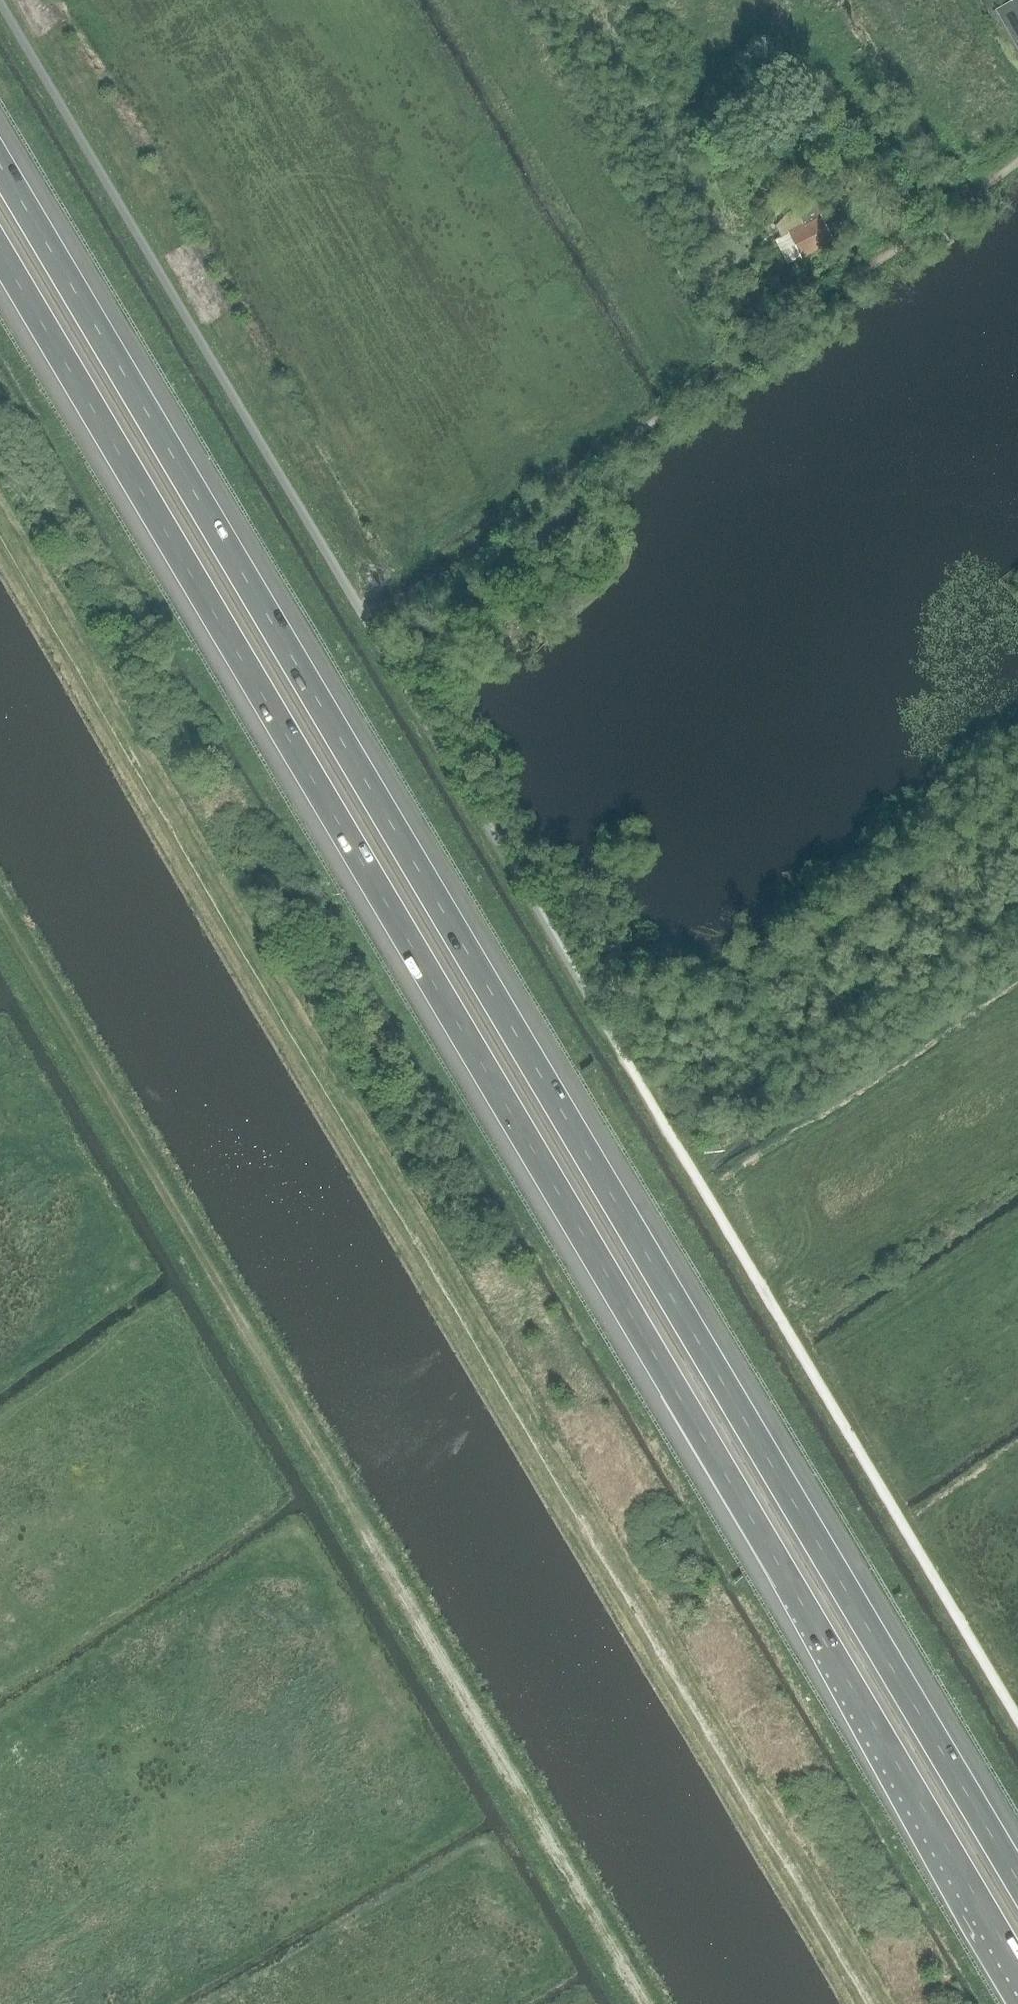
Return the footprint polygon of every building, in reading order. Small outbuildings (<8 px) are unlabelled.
[(998,12),(1017,47),(1017,1),(998,12)] [(801,257),(803,260),(834,244),(813,202),(797,210),(805,227),(777,241),(789,264),(801,257)]
